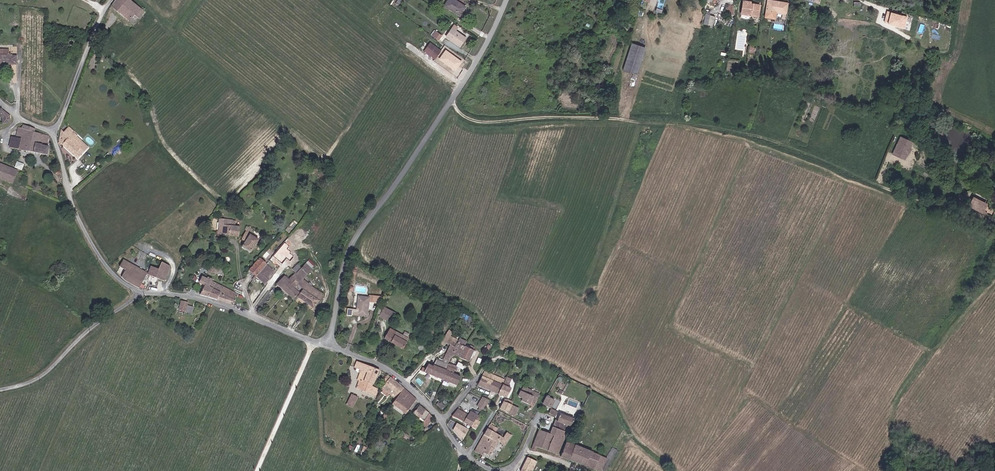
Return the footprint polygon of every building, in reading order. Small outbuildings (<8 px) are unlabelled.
[(111,7),(130,22),(136,15),(141,19),(146,12),(130,0),(116,0),(111,7)] [(445,7),(460,17),(466,8),(454,0),(449,0),(445,7)] [(779,12),(788,13),(789,3),(770,0),(769,12),(768,17),(777,19),(779,12)] [(754,2),(747,1),(745,12),(754,13),(754,16),(761,17),(763,5),(757,4),(754,4),(754,2)] [(908,17),(887,11),(884,23),(905,29),(908,17)] [(454,28),(449,35),(463,44),(468,37),(457,30),(454,28)] [(437,30),(434,35),(440,40),(444,35),(437,30)] [(424,49),(436,57),(442,48),(430,40),(424,49)] [(17,64),(17,54),(10,54),(10,52),(8,52),(8,48),(1,48),(2,43),(0,43),(0,65),(17,64)] [(634,44),(626,70),(639,74),(648,48),(634,44)] [(462,62),(446,50),(439,59),(455,71),(462,62)] [(60,136),(61,146),(64,144),(80,161),(84,156),(80,151),(83,144),(75,132),(75,131),(72,127),(66,131),(62,126),(60,136)] [(35,133),(35,132),(22,127),(22,131),(18,130),(17,138),(12,137),(10,145),(47,155),(49,146),(46,145),(48,139),(41,136),(35,133)] [(898,132),(891,149),(903,154),(910,136),(898,132)] [(0,161),(0,176),(12,181),(17,169),(0,161)] [(17,161),(15,167),(23,169),(25,163),(17,161)] [(990,201),(978,195),(974,203),(986,209),(990,201)] [(239,219),(227,218),(225,233),(242,235),(243,226),(239,225),(239,219)] [(255,229),(251,226),(244,237),(245,238),(245,242),(243,244),(251,251),(260,240),(252,233),(255,229)] [(259,261),(252,270),(259,276),(265,268),(269,263),(263,256),(259,261)] [(128,269),(123,277),(140,287),(148,273),(125,258),(121,264),(128,269)] [(308,259),(305,263),(310,268),(313,264),(308,259)] [(279,282),(294,300),(298,293),(294,289),(297,283),(298,283),(295,277),(302,268),(301,267),(301,260),(293,268),(297,272),(290,279),(285,275),(279,282)] [(171,266),(162,262),(159,270),(156,275),(165,279),(171,266)] [(302,290),(318,301),(322,294),(301,279),(310,268),(305,263),(301,267),(302,268),(295,277),(298,283),(297,283),(301,290),(302,290)] [(149,272),(156,275),(159,270),(151,266),(149,272)] [(265,268),(259,276),(268,283),(273,276),(277,271),(272,266),(268,271),(265,268)] [(273,276),(268,283),(272,286),(277,280),(273,276)] [(200,294),(210,296),(216,283),(212,281),(213,280),(208,278),(207,279),(201,277),(199,282),(204,285),(200,294)] [(216,283),(210,296),(217,298),(217,297),(222,286),(216,283)] [(233,303),(237,291),(222,286),(217,297),(233,303)] [(313,309),(318,301),(302,290),(298,297),(313,309)] [(352,309),(357,309),(367,311),(369,296),(373,297),(374,290),(370,290),(370,292),(359,290),(358,305),(353,305),(352,309)] [(391,322),(396,312),(385,306),(380,316),(391,322)] [(391,324),(385,334),(404,344),(409,334),(401,329),(391,324)] [(453,341),(445,356),(451,359),(454,353),(462,357),(467,347),(465,346),(463,345),(466,338),(456,333),(448,338),(453,341)] [(471,349),(467,347),(462,357),(466,359),(471,349)] [(422,370),(442,377),(449,365),(450,363),(439,358),(436,357),(432,364),(429,362),(428,363),(426,367),(424,367),(422,370)] [(369,385),(375,369),(351,361),(349,367),(351,368),(351,370),(354,372),(351,380),(353,380),(350,390),(371,395),(374,388),(369,385)] [(449,365),(442,377),(457,383),(461,375),(453,371),(455,368),(449,365)] [(504,378),(483,370),(476,384),(491,388),(498,390),(504,378)] [(396,384),(385,374),(382,379),(380,383),(390,391),(396,384)] [(504,378),(498,390),(506,393),(511,385),(507,384),(509,379),(504,378)] [(536,390),(524,383),(517,393),(523,397),(522,399),(533,405),(537,397),(538,396),(540,392),(536,390)] [(396,384),(390,391),(392,393),(398,386),(396,384)] [(412,398),(399,387),(387,402),(400,413),(412,398)] [(352,396),(345,393),(341,403),(348,406),(352,396)] [(479,405),(484,407),(487,403),(488,404),(491,397),(487,396),(484,395),(479,405)] [(504,395),(501,402),(499,404),(509,410),(510,407),(513,403),(511,402),(506,399),(508,397),(504,395)] [(555,400),(548,396),(545,403),(552,407),(555,400)] [(413,405),(408,413),(420,420),(423,412),(413,405)] [(455,414),(454,417),(472,424),(477,426),(480,421),(477,419),(479,415),(471,411),(469,416),(458,410),(455,414)] [(559,412),(555,410),(554,410),(551,415),(557,418),(559,412)] [(554,429),(568,434),(573,421),(562,416),(560,419),(559,423),(557,422),(554,429)] [(457,422),(452,433),(465,439),(470,428),(457,422)] [(477,450),(485,454),(486,452),(491,455),(500,441),(506,445),(515,434),(510,431),(506,438),(495,432),(498,427),(492,424),(477,450)] [(568,434),(554,429),(551,436),(565,441),(565,440),(568,434)] [(560,454),(565,441),(551,436),(542,432),(536,446),(534,450),(539,452),(540,447),(560,454)] [(578,445),(569,442),(563,456),(572,460),(589,467),(592,459),(599,462),(596,469),(600,470),(602,470),(608,457),(578,445)] [(602,470),(607,470),(616,449),(611,448),(608,457),(602,470)] [(541,463),(531,459),(525,470),(538,470),(541,463)]
